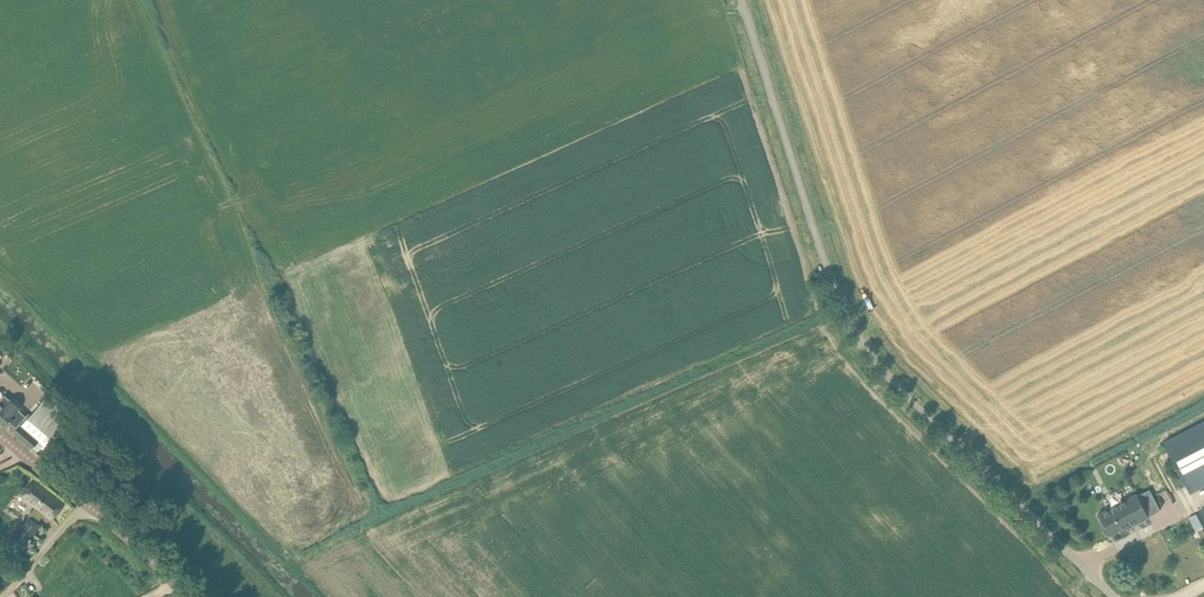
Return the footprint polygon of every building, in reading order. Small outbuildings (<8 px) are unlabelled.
[(20,426),(38,441),(47,448),(75,416),(50,391),(20,426)] [(7,427),(10,423),(16,428),(26,416),(19,410),(20,408),(10,399),(4,395),(0,399),(0,421),(7,427)] [(1164,442),(1190,492),(1203,485),(1203,421),(1164,442)] [(38,441),(20,426),(14,433),(31,448),(38,441)] [(38,507),(27,520),(25,518),(11,534),(24,544),(40,525),(35,521),(43,512),(52,519),(64,505),(42,488),(33,481),(23,496),(38,507)] [(1135,494),(1098,514),(1105,528),(1115,523),(1120,532),(1130,527),(1129,525),(1147,516),(1135,494)] [(14,548),(8,555),(22,566),(27,559),(14,548)]
